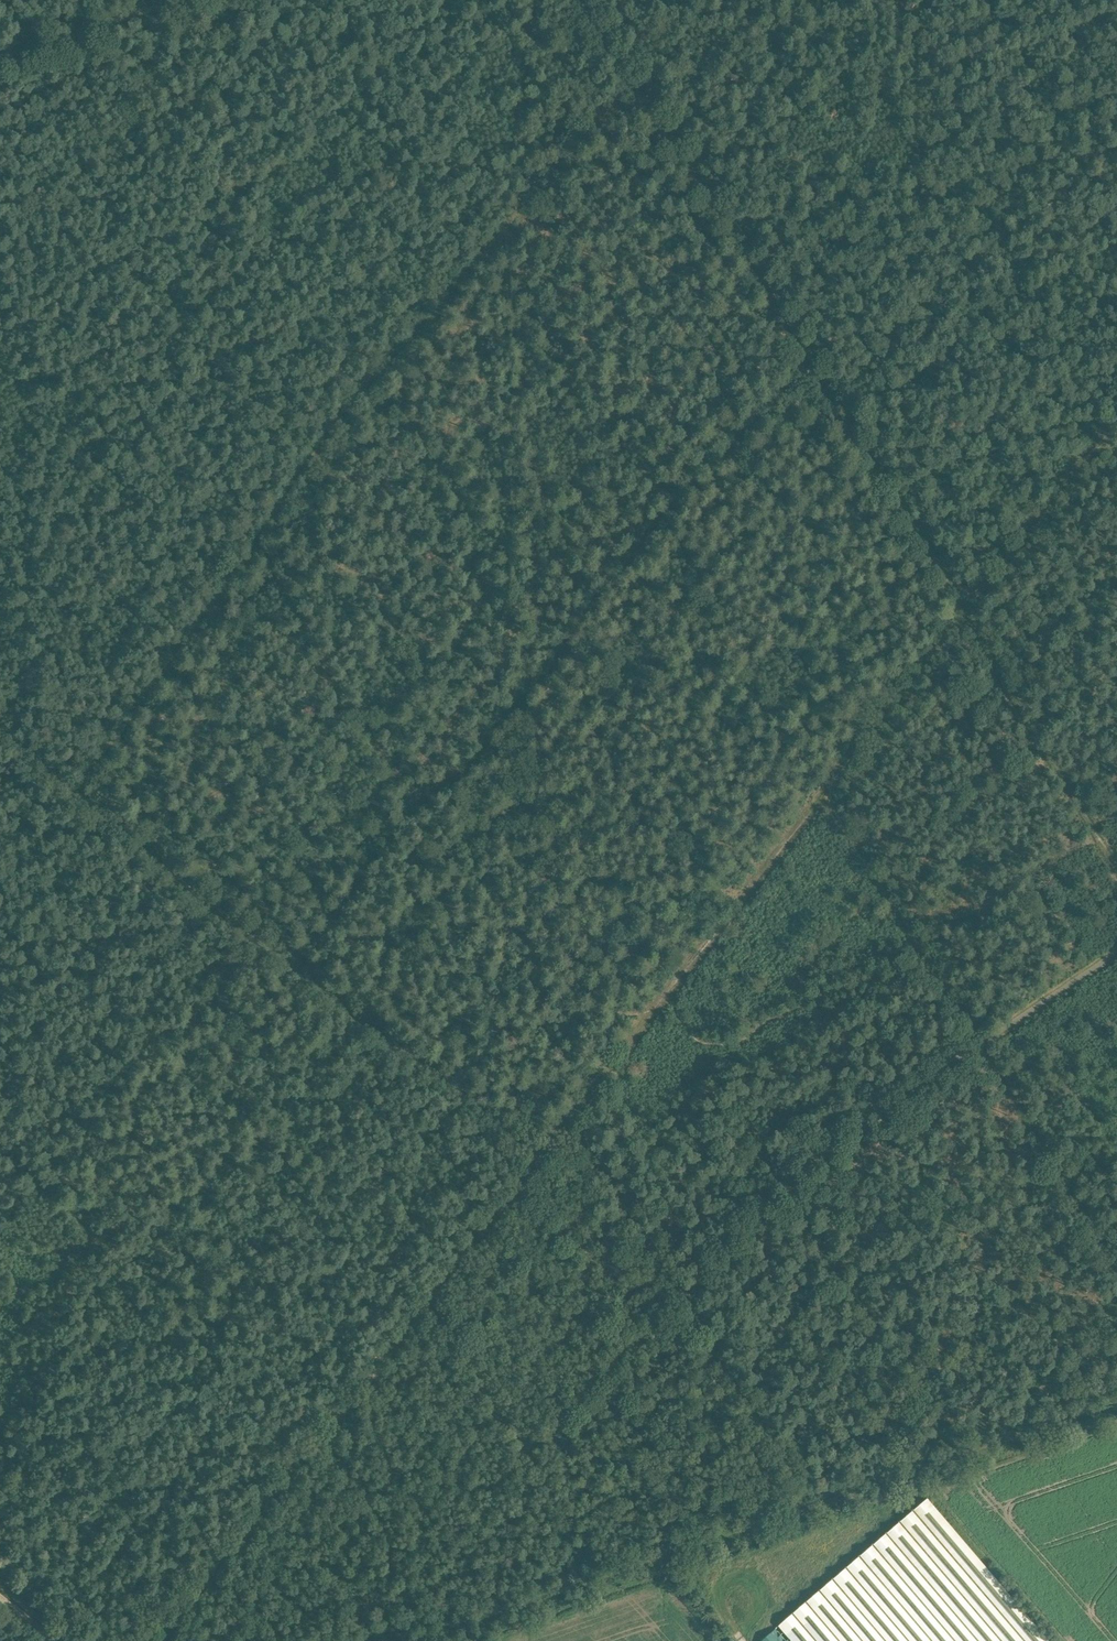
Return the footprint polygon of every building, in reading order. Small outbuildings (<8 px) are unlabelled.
[(778,1626),(791,1640),(1050,1640),(928,1497),(778,1626)]
